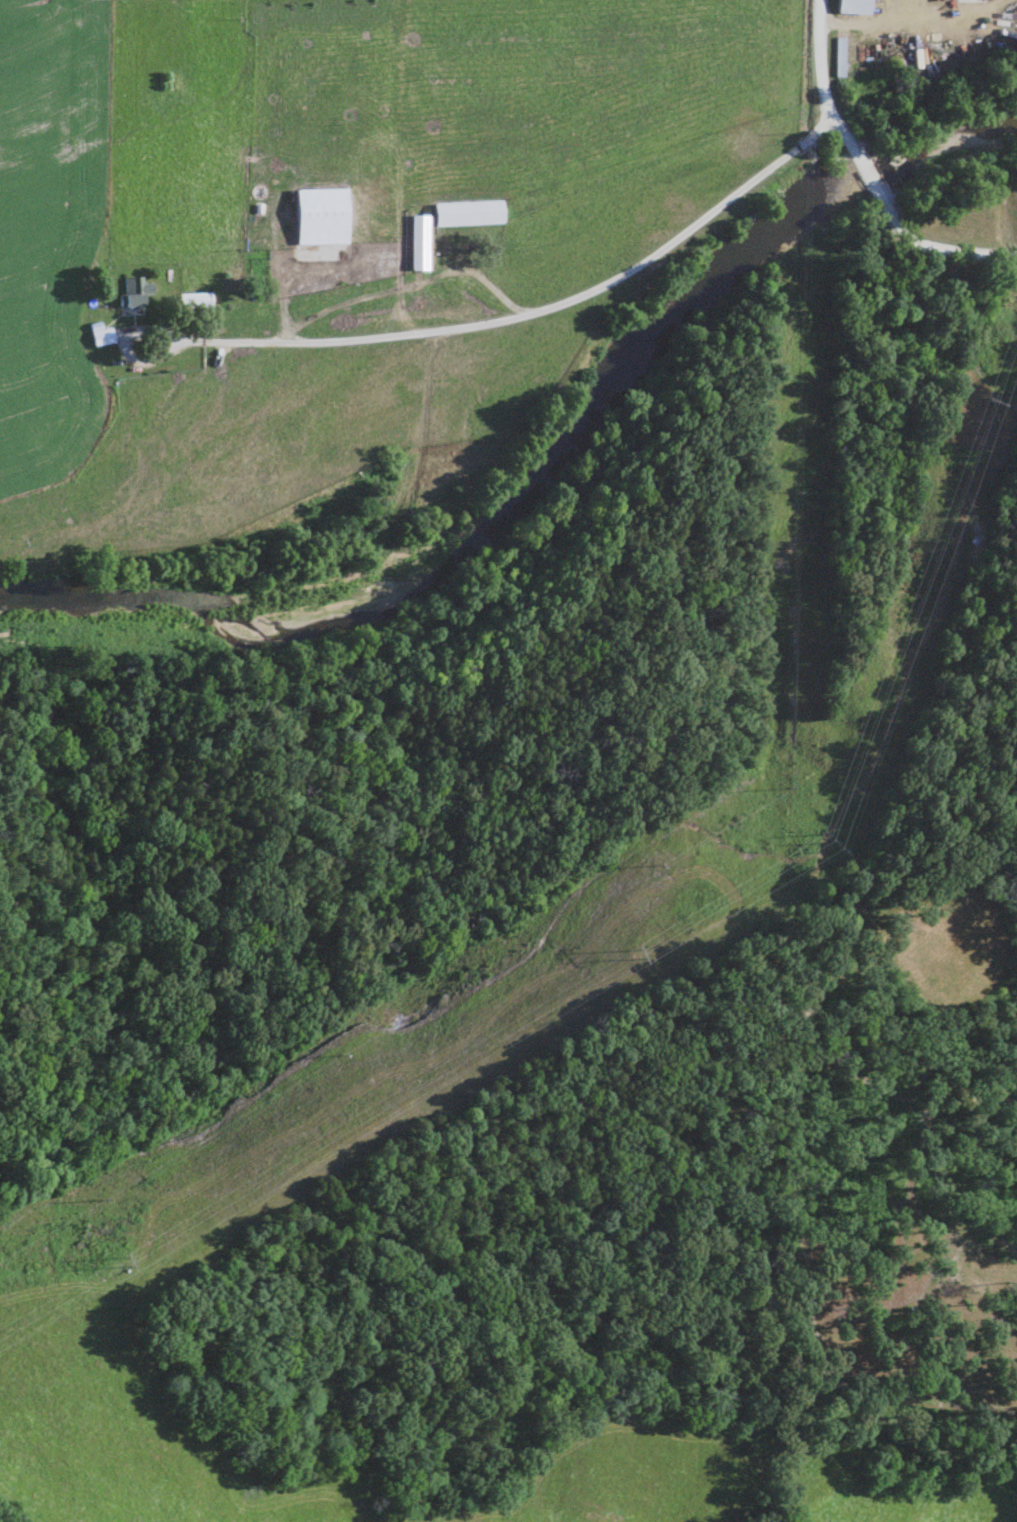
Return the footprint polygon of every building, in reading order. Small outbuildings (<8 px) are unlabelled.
[(836,13),(868,13),(868,0),(836,0),(836,13)] [(294,245),(345,245),(344,189),(294,189),(294,245)] [(432,203),(433,226),(500,224),(499,201),(432,203)] [(425,215),(409,215),(409,270),(425,270),(425,215)] [(121,278),(122,309),(141,308),(141,295),(151,295),(150,283),(141,284),(140,277),(121,278)] [(178,308),(210,308),(210,294),(178,294),(178,308)] [(89,329),(92,346),(112,343),(110,326),(89,329)]
